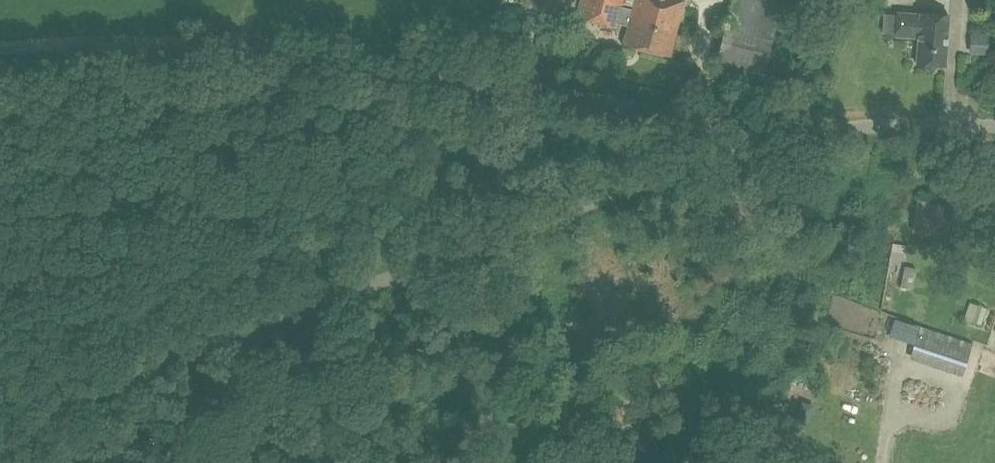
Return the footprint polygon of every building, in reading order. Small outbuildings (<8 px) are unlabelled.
[(569,10),(572,0),(550,0),(549,6),(569,10)] [(576,18),(617,29),(625,0),(581,0),(576,18)] [(680,0),(635,0),(624,44),(669,56),(683,1),(680,0)] [(773,0),(732,0),(716,61),(762,74),(781,2),(773,0)] [(916,64),(945,66),(948,15),(896,12),(895,36),(918,38),(916,64)] [(934,236),(939,203),(917,200),(912,232),(934,236)] [(909,273),(902,289),(916,295),(923,278),(909,273)] [(962,374),(969,356),(920,337),(913,356),(962,374)]
